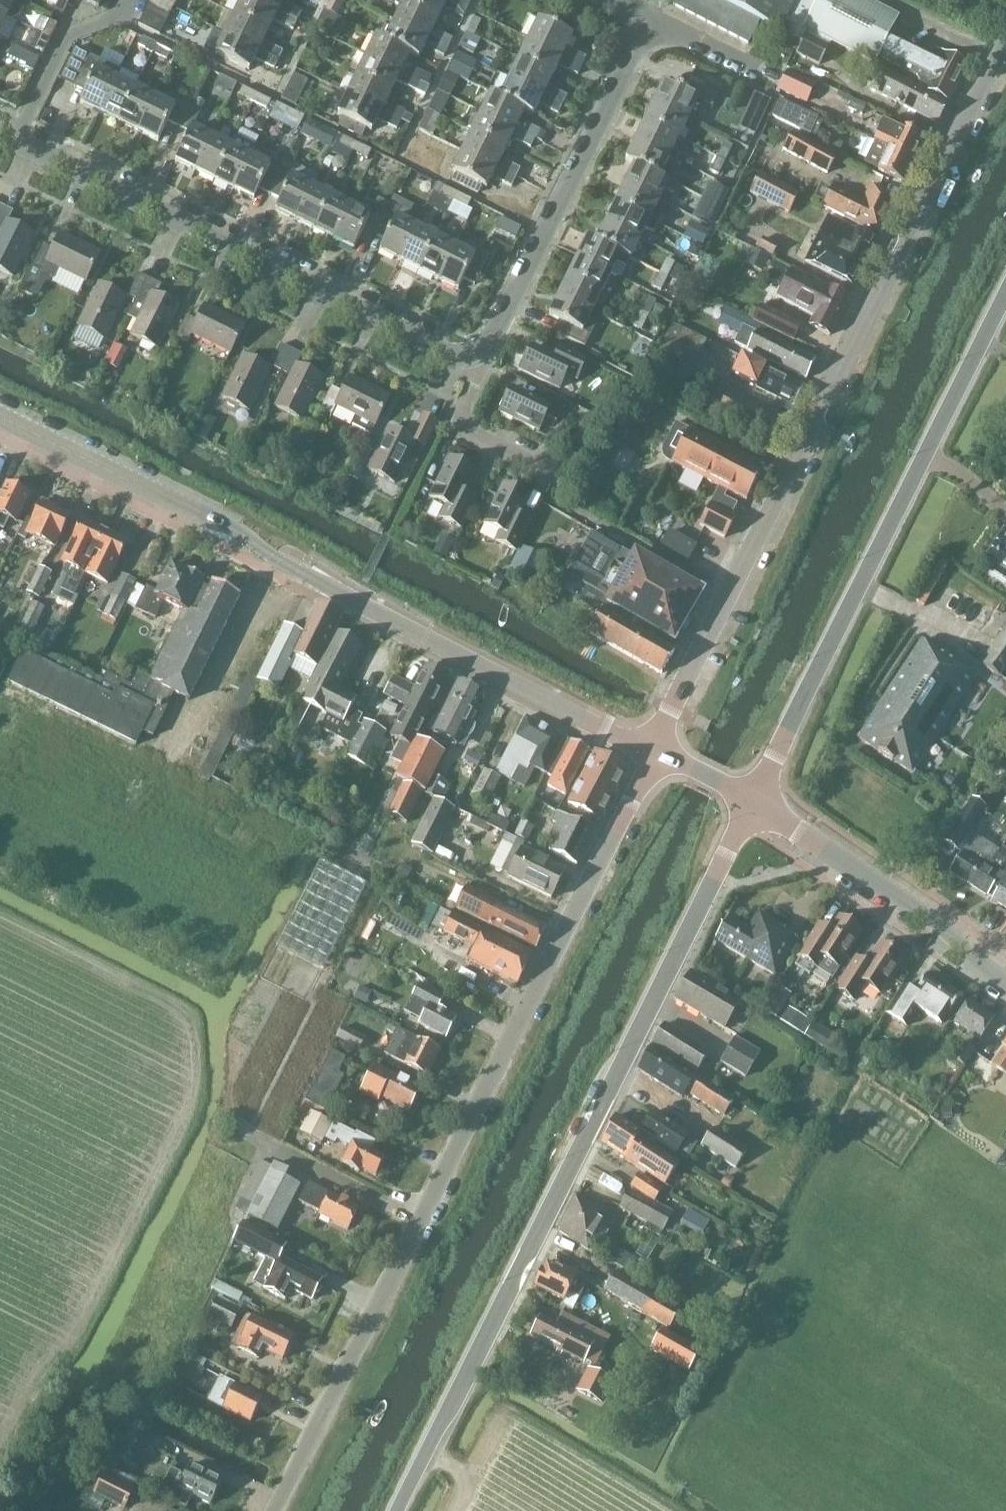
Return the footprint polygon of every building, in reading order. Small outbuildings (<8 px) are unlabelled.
[(20,0),(0,0),(0,14),(7,18),(11,20),(19,16),(22,9),(21,1),(20,0)] [(69,0),(58,0),(53,10),(62,14),(69,0)] [(149,2),(170,13),(176,1),(174,0),(150,0),(149,2)] [(233,16),(267,33),(272,22),(292,32),(296,23),(250,0),(241,0),(233,16)] [(283,0),(250,0),(296,23),(301,14),(281,4),(283,0)] [(403,2),(437,19),(442,9),(463,19),(467,10),(446,0),(405,0),(403,2)] [(467,10),(471,2),(467,0),(446,0),(467,10)] [(684,12),(690,0),(675,0),(672,6),(684,12)] [(695,17),(703,0),(690,0),(684,12),(695,17)] [(715,0),(703,0),(695,17),(705,22),(716,0),(715,0)] [(716,28),(727,6),(716,0),(705,22),(716,28)] [(872,65),(875,58),(886,36),(896,17),(861,0),(715,0),(716,0),(727,6),(738,11),(749,17),(758,22),(800,42),(805,32),(872,65)] [(170,13),(149,2),(143,14),(164,24),(170,13)] [(403,2),(394,22),(447,49),(452,40),(432,30),(437,19),(403,2)] [(738,11),(727,6),(716,28),(727,34),(738,11)] [(738,39),(749,17),(738,11),(727,34),(738,39)] [(159,36),(164,24),(143,14),(138,25),(159,36)] [(281,53),(262,43),(267,33),(233,16),(223,35),(277,61),(281,53)] [(473,17),(465,33),(472,37),(480,21),(473,17)] [(758,22),(749,17),(738,39),(747,44),(758,22)] [(48,20),(41,35),(50,39),(57,25),(48,20)] [(537,21),(528,41),(581,67),(585,58),(566,49),(571,38),(537,21)] [(423,48),(443,58),(447,49),(394,22),(384,41),(384,42),(409,54),(408,55),(417,59),(423,48)] [(465,51),(472,37),(465,33),(458,48),(465,51)] [(43,53),(50,39),(41,35),(34,49),(43,53)] [(273,70),(277,61),(223,35),(214,54),(248,71),(253,60),(273,70)] [(909,48),(886,36),(875,58),(929,84),(926,91),(946,101),(964,66),(934,51),(931,59),(909,48)] [(408,55),(409,54),(384,42),(384,41),(375,37),(366,57),(419,84),(425,87),(430,78),(404,65),(408,55)] [(138,46),(152,53),(156,45),(142,38),(138,46)] [(804,38),(795,56),(817,67),(826,50),(804,38)] [(557,67),(576,76),(581,67),(528,41),(518,61),(552,77),(557,67)] [(156,45),(152,53),(166,60),(170,51),(156,45)] [(77,78),(73,87),(84,92),(79,103),(98,112),(115,79),(119,71),(124,60),(105,50),(99,61),(88,56),(77,78)] [(456,53),(446,72),(455,77),(464,58),(456,53)] [(366,57),(356,77),(389,93),(394,83),(414,93),(415,91),(419,84),(366,57)] [(547,88),(552,77),(518,61),(508,80),(562,106),(566,97),(547,88)] [(878,70),(868,90),(935,124),(945,103),(878,70)] [(446,73),(437,90),(445,94),(454,77),(446,73)] [(778,91),(804,102),(812,84),(787,73),(778,91)] [(389,93),(356,77),(346,96),(400,122),(400,121),(408,125),(412,118),(384,104),(389,93)] [(134,89),(115,79),(98,112),(118,122),(134,89)] [(134,89),(118,122),(137,132),(154,98),(144,93),(148,83),(139,79),(134,89)] [(557,115),(562,106),(508,80),(499,99),(499,100),(524,112),(523,112),(532,117),(538,106),(557,115)] [(663,83),(653,103),(687,119),(696,100),(712,107),(717,97),(687,82),(682,92),(663,83)] [(242,87),(238,96),(252,103),(256,94),(242,87)] [(437,91),(426,112),(436,116),(436,115),(439,116),(449,97),(437,91)] [(271,102),(256,94),(252,103),(266,110),(271,102)] [(490,94),(480,114),(534,141),(535,139),(542,142),(546,134),(539,131),(538,132),(519,122),(523,112),(524,112),(499,100),(499,99),(490,94)] [(166,104),(154,98),(137,132),(157,142),(167,123),(177,128),(189,106),(170,96),(166,104)] [(396,131),(400,122),(346,96),(336,116),(341,118),(336,126),(360,138),(365,130),(370,132),(375,121),(396,131)] [(814,118),(777,100),(771,116),(807,133),(814,118)] [(653,103),(644,122),(677,139),(687,119),(653,103)] [(275,105),(268,120),(278,125),(285,110),(275,105)] [(174,161),(194,171),(211,138),(192,128),(200,112),(189,106),(177,128),(188,134),(174,161)] [(437,131),(431,126),(436,116),(426,112),(417,130),(434,137),(437,131)] [(471,118),(467,125),(469,130),(472,131),(470,134),(504,151),(510,140),(530,150),(534,141),(480,114),(478,118),(476,117),(471,118)] [(305,120),(298,135),(307,139),(314,125),(305,120)] [(883,121),(873,142),(888,150),(912,162),(915,155),(919,154),(923,146),(921,143),(923,140),(883,121)] [(644,122),(634,142),(667,158),(677,139),(644,122)] [(230,147),(214,181),(233,191),(250,157),(258,139),(239,129),(230,147)] [(499,161),(504,151),(470,134),(461,153),(515,180),(519,171),(499,161)] [(791,134),(782,150),(826,174),(835,158),(791,134)] [(342,137),(338,145),(352,152),(356,144),(342,137)] [(841,144),(828,137),(823,147),(837,154),(841,144)] [(194,171),(213,181),(230,147),(211,138),(194,171)] [(634,142),(624,162),(633,166),(633,165),(643,171),(658,178),(658,177),(667,182),(672,184),(672,183),(675,177),(662,170),(667,158),(634,142)] [(723,143),(716,158),(724,162),(732,147),(723,143)] [(371,151),(356,144),(352,152),(367,159),(371,151)] [(912,162),(888,150),(877,172),(901,184),(912,162)] [(511,188),(515,180),(461,153),(451,173),(454,174),(451,181),(477,194),(480,187),(485,190),(491,179),(511,188)] [(269,195),(273,186),(284,164),(273,159),(269,166),(250,157),(233,191),(253,200),(258,190),(269,195)] [(717,176),(724,162),(716,158),(709,171),(717,176)] [(296,170),(284,164),(273,186),(269,195),(280,200),(275,211),(294,221),(311,187),(292,178),(296,170)] [(633,166),(623,186),(657,202),(663,190),(672,195),(676,185),(672,183),(672,184),(667,182),(658,177),(658,178),(643,171),(633,165),(633,166)] [(797,194),(758,174),(749,194),(788,213),(797,194)] [(704,181),(697,196),(720,208),(728,193),(704,181)] [(438,195),(452,202),(456,193),(442,186),(438,195)] [(623,186),(614,203),(657,224),(661,216),(653,211),(657,202),(623,186)] [(832,188),(823,207),(876,234),(894,198),(870,186),(861,203),(832,188)] [(311,187),(294,221),(314,231),(330,197),(333,191),(325,187),(322,193),(311,187)] [(470,200),(456,193),(452,202),(466,209),(470,200)] [(388,233),(379,252),(398,262),(415,229),(404,223),(413,205),(393,196),(388,205),(377,228),(388,233)] [(713,221),(720,208),(697,196),(690,210),(713,221)] [(314,231),(333,240),(350,207),(330,197),(314,231)] [(367,222),(377,228),(388,205),(377,200),(375,204),(365,200),(359,212),(350,207),(333,240),(353,250),(367,222)] [(614,203),(604,225),(638,241),(644,229),(653,233),(657,224),(614,203)] [(0,237),(0,271),(12,277),(32,235),(7,223),(12,212),(2,207),(0,210),(0,233),(2,233),(0,237)] [(827,216),(805,262),(852,286),(874,240),(827,216)] [(689,222),(681,238),(700,248),(701,246),(705,247),(712,234),(689,222)] [(595,242),(595,243),(629,259),(638,241),(604,225),(595,242)] [(415,229),(398,262),(418,272),(434,239),(438,232),(429,227),(425,234),(415,229)] [(434,239),(418,272),(437,281),(454,248),(453,248),(458,240),(446,234),(439,230),(438,232),(434,239)] [(52,250),(41,245),(31,267),(18,291),(29,296),(38,294),(44,283),(52,280),(58,269),(85,282),(91,271),(92,271),(99,255),(59,236),(52,250)] [(587,238),(577,257),(610,274),(616,263),(625,267),(629,259),(595,243),(595,242),(587,238)] [(763,239),(757,250),(766,254),(771,257),(778,246),(763,239)] [(454,248),(437,281),(457,291),(463,281),(474,286),(488,255),(477,249),(468,245),(463,253),(454,248)] [(610,274),(577,257),(567,277),(601,293),(608,296),(611,298),(616,290),(605,284),(610,274)] [(674,263),(665,258),(658,273),(667,277),(677,282),(683,269),(673,264),(674,263)] [(813,317),(808,326),(827,336),(847,299),(791,270),(776,298),(813,317)] [(138,323),(131,336),(157,349),(178,307),(152,295),(158,284),(136,273),(125,296),(134,300),(127,317),(138,323)] [(660,292),(667,277),(658,273),(651,287),(660,292)] [(603,305),(608,296),(601,293),(567,277),(558,296),(591,313),(597,301),(603,305)] [(99,286),(78,328),(104,341),(125,299),(99,286)] [(558,296),(548,317),(557,322),(552,331),(562,336),(570,340),(584,347),(589,337),(594,327),(586,323),(591,313),(558,296)] [(655,302),(646,298),(639,312),(648,316),(655,302)] [(760,305),(752,320),(758,324),(791,341),(798,328),(800,325),(760,305)] [(236,342),(237,343),(245,327),(204,307),(197,322),(186,317),(175,339),(186,344),(191,335),(230,354),(236,342)] [(789,349),(792,342),(724,309),(717,324),(751,341),(746,351),(804,379),(814,361),(789,349)] [(658,321),(648,316),(639,312),(632,326),(650,335),(658,321)] [(685,350),(699,356),(706,341),(671,324),(658,351),(680,362),(685,350)] [(291,377),(276,409),(301,421),(322,379),(297,366),(302,355),(281,345),(270,367),(291,377)] [(577,381),(587,361),(561,348),(557,356),(532,345),(520,371),(559,390),(568,377),(577,381)] [(741,357),(731,377),(791,406),(801,386),(741,357)] [(243,358),(222,399),(225,400),(225,401),(226,405),(232,408),(237,407),(237,406),(248,412),(269,370),(243,358)] [(331,416),(336,407),(356,417),(351,426),(370,435),(380,414),(381,415),(389,399),(349,379),(341,394),(331,389),(320,410),(331,416)] [(533,404),(509,392),(499,412),(539,431),(546,418),(556,422),(565,402),(540,390),(533,404)] [(388,430),(368,471),(393,484),(414,443),(424,448),(436,422),(422,415),(410,440),(388,430)] [(587,415),(575,440),(587,446),(600,421),(587,415)] [(665,457),(668,461),(673,463),(672,463),(719,488),(709,505),(699,526),(723,538),(733,518),(717,509),(726,491),(745,502),(762,469),(675,423),(669,434),(671,435),(664,448),(663,453),(665,457)] [(626,471),(634,453),(620,445),(611,464),(626,471)] [(444,506),(438,519),(458,529),(474,498),(463,492),(474,471),(449,458),(429,499),(444,506)] [(3,530),(8,520),(15,523),(29,496),(6,484),(0,495),(0,528),(3,530)] [(498,533),(494,542),(514,551),(529,522),(519,516),(528,497),(502,485),(483,526),(498,533)] [(27,535),(40,541),(54,548),(68,516),(51,509),(52,507),(41,502),(32,521),(26,518),(17,537),(25,540),(27,535)] [(84,574),(104,531),(80,520),(58,563),(66,566),(62,574),(66,576),(60,590),(74,596),(84,574)] [(107,585),(127,542),(104,531),(84,574),(94,578),(107,585)] [(686,563),(695,547),(667,531),(658,547),(686,563)] [(995,565),(990,573),(1005,584),(1005,583),(1005,534),(1002,531),(985,558),(995,565)] [(673,642),(701,592),(634,554),(632,557),(591,533),(566,575),(607,599),(606,603),(588,635),(659,675),(671,653),(650,641),(656,632),(673,642)] [(163,603),(182,565),(158,554),(140,592),(163,603)] [(182,565),(163,603),(186,614),(205,577),(182,565)] [(38,566),(25,592),(38,599),(51,573),(38,566)] [(121,574),(102,615),(116,622),(136,582),(121,574)] [(215,632),(238,643),(256,606),(233,594),(215,632)] [(32,602),(23,619),(14,637),(16,638),(28,643),(44,608),(32,602)] [(309,681),(334,631),(344,617),(317,602),(301,634),(284,625),(255,681),(275,691),(277,688),(282,691),(290,676),(285,673),(286,669),(309,681)] [(979,665),(1005,683),(1005,623),(979,665)] [(355,699),(337,689),(361,645),(337,632),(299,702),(282,734),(290,740),(308,706),(326,716),(320,729),(351,745),(344,758),(366,769),(366,768),(372,771),(384,750),(388,742),(382,738),(385,733),(363,721),(360,727),(357,725),(361,716),(349,710),(355,699)] [(874,712),(857,738),(877,751),(876,753),(891,762),(892,761),(911,774),(924,754),(925,754),(926,752),(934,739),(935,739),(936,737),(935,737),(953,710),(954,710),(955,708),(954,708),(971,682),(972,683),(973,681),(972,680),(976,674),(936,647),(931,655),(918,647),(921,642),(923,644),(924,643),(921,641),(916,648),(915,648),(914,650),(915,650),(909,659),(908,658),(907,660),(908,661),(902,669),(902,668),(900,670),(901,671),(896,679),(895,679),(894,681),(889,690),(888,689),(887,691),(887,692),(882,700),(881,699),(880,701),(881,702),(879,705),(882,707),(878,715),(874,712)] [(9,657),(0,652),(0,676),(9,657)] [(416,740),(447,678),(426,667),(391,738),(411,748),(401,768),(406,771),(400,783),(402,784),(420,794),(423,795),(433,775),(443,753),(416,740)] [(392,677),(382,694),(403,706),(413,688),(392,677)] [(481,695),(457,683),(431,733),(456,745),(461,735),(465,737),(469,736),(471,733),(472,731),(473,730),(474,726),(472,722),(468,720),(481,695)] [(524,717),(515,735),(495,773),(523,788),(533,769),(542,773),(561,737),(524,717)] [(588,751),(561,737),(542,773),(551,778),(547,786),(564,796),(588,751)] [(567,803),(583,812),(599,820),(623,773),(622,769),(593,753),(567,803)] [(1,786),(11,767),(0,762),(0,786),(1,786)] [(483,770),(469,797),(485,805),(488,800),(492,802),(494,797),(491,795),(499,779),(483,770)] [(423,795),(423,797),(432,802),(450,811),(454,801),(451,799),(452,797),(438,790),(443,780),(433,775),(423,795)] [(405,824),(420,794),(402,784),(386,815),(405,824)] [(996,855),(998,851),(970,833),(986,809),(971,799),(952,828),(943,843),(960,855),(949,872),(967,884),(984,858),(990,862),(995,855),(996,855)] [(555,825),(548,838),(554,841),(548,851),(575,865),(593,831),(557,812),(551,823),(555,825)] [(491,816),(486,825),(503,834),(508,824),(491,816)] [(422,821),(410,845),(432,856),(443,832),(433,827),(422,821)] [(520,821),(513,836),(526,842),(533,828),(520,821)] [(550,898),(557,884),(563,871),(520,850),(507,878),(550,898)] [(996,855),(995,855),(990,862),(984,858),(967,884),(1005,909),(1005,862),(996,855)] [(367,888),(319,862),(274,947),(322,972),(367,888)] [(401,863),(393,877),(403,882),(411,869),(401,863)] [(465,889),(455,909),(534,948),(544,928),(465,889)] [(439,908),(430,927),(441,932),(451,914),(439,908)] [(726,918),(713,941),(774,976),(795,939),(782,932),(784,929),(757,913),(747,931),(726,918)] [(451,914),(441,932),(441,933),(474,949),(483,930),(484,929),(451,914)] [(818,925),(798,956),(831,978),(860,932),(838,918),(829,933),(818,925)] [(474,949),(468,961),(516,985),(531,953),(483,930),(474,949)] [(864,984),(879,994),(902,959),(880,945),(866,966),(855,959),(835,990),(853,1001),(864,984)] [(902,987),(884,1013),(904,1026),(916,1009),(940,1025),(958,997),(947,989),(950,984),(932,972),(929,977),(926,975),(914,994),(902,987)] [(689,974),(674,1000),(724,1030),(739,1005),(689,974)] [(419,1020),(417,1025),(445,1039),(455,1019),(432,1009),(439,994),(418,984),(403,1012),(419,1020)] [(968,1002),(952,1025),(978,1042),(993,1019),(968,1002)] [(696,1072),(709,1053),(664,1024),(652,1045),(696,1072)] [(426,1076),(439,1052),(415,1039),(402,1032),(388,1025),(386,1030),(393,1034),(383,1054),(403,1064),(426,1076)] [(364,1038),(342,1027),(335,1039),(358,1050),(364,1038)] [(732,1038),(718,1063),(741,1077),(755,1051),(732,1038)] [(1005,1077),(1005,1040),(1000,1048),(1000,1049),(989,1065),(1005,1077)] [(963,1043),(952,1058),(963,1067),(975,1051),(963,1043)] [(650,1047),(637,1070),(681,1098),(685,1093),(722,1117),(733,1101),(650,1047)] [(323,1115),(343,1077),(336,1073),(344,1058),(330,1051),(304,1102),(303,1101),(301,1104),(323,1115)] [(374,1067),(360,1094),(377,1102),(379,1098),(407,1112),(419,1089),(374,1067)] [(355,1134),(340,1126),(322,1116),(323,1115),(301,1104),(293,1121),(302,1126),(299,1132),(320,1143),(324,1137),(334,1142),(336,1138),(349,1145),(339,1164),(358,1173),(360,1169),(375,1177),(384,1159),(369,1151),(374,1142),(356,1133),(355,1134)] [(687,1135),(651,1114),(638,1132),(640,1133),(639,1135),(673,1156),(687,1135)] [(638,1139),(637,1138),(639,1135),(640,1133),(638,1132),(615,1117),(600,1144),(624,1160),(638,1139)] [(711,1129),(699,1146),(735,1169),(747,1151),(711,1129)] [(677,1163),(638,1139),(624,1160),(663,1185),(677,1163)] [(247,1215),(243,1224),(265,1235),(269,1226),(277,1230),(298,1187),(284,1179),(285,1178),(288,1172),(273,1164),(271,1167),(259,1161),(234,1209),(246,1216),(247,1214),(247,1215)] [(639,1176),(632,1187),(655,1202),(662,1191),(639,1176)] [(347,1230),(358,1209),(329,1194),(307,1183),(298,1202),(319,1212),(317,1216),(347,1230)] [(629,1188),(618,1208),(645,1224),(644,1227),(658,1235),(671,1211),(655,1202),(631,1189),(629,1188)] [(601,1244),(608,1232),(600,1228),(607,1215),(575,1197),(557,1230),(587,1250),(593,1240),(601,1244)] [(236,1232),(232,1241),(276,1264),(269,1278),(269,1279),(264,1289),(284,1300),(290,1289),(311,1301),(321,1280),(279,1259),(281,1255),(285,1246),(265,1235),(243,1224),(241,1223),(236,1232)] [(606,1247),(602,1257),(627,1273),(633,1263),(606,1247)] [(566,1293),(579,1299),(587,1282),(562,1270),(561,1272),(546,1264),(534,1286),(537,1287),(535,1293),(544,1297),(546,1292),(562,1300),(566,1293)] [(668,1329),(680,1310),(614,1272),(602,1291),(668,1329)] [(555,1324),(540,1316),(529,1336),(582,1363),(583,1361),(594,1366),(608,1337),(561,1313),(555,1324)] [(236,1346),(235,1349),(258,1360),(262,1350),(281,1360),(293,1337),(251,1316),(236,1346)] [(661,1330),(649,1350),(687,1372),(699,1352),(661,1330)] [(199,1382),(205,1371),(192,1365),(182,1360),(176,1371),(187,1376),(199,1382)] [(577,1391),(585,1395),(599,1402),(610,1382),(587,1370),(584,1377),(577,1391)] [(249,1422),(255,1410),(261,1399),(219,1377),(207,1400),(249,1422)] [(130,1425),(114,1460),(119,1462),(132,1468),(149,1434),(130,1425)] [(119,1462),(114,1460),(112,1459),(108,1467),(94,1495),(123,1510),(133,1491),(130,1490),(135,1480),(115,1470),(119,1462)] [(191,1497),(208,1505),(221,1480),(190,1465),(184,1477),(169,1470),(157,1495),(186,1508),(191,1497)]
